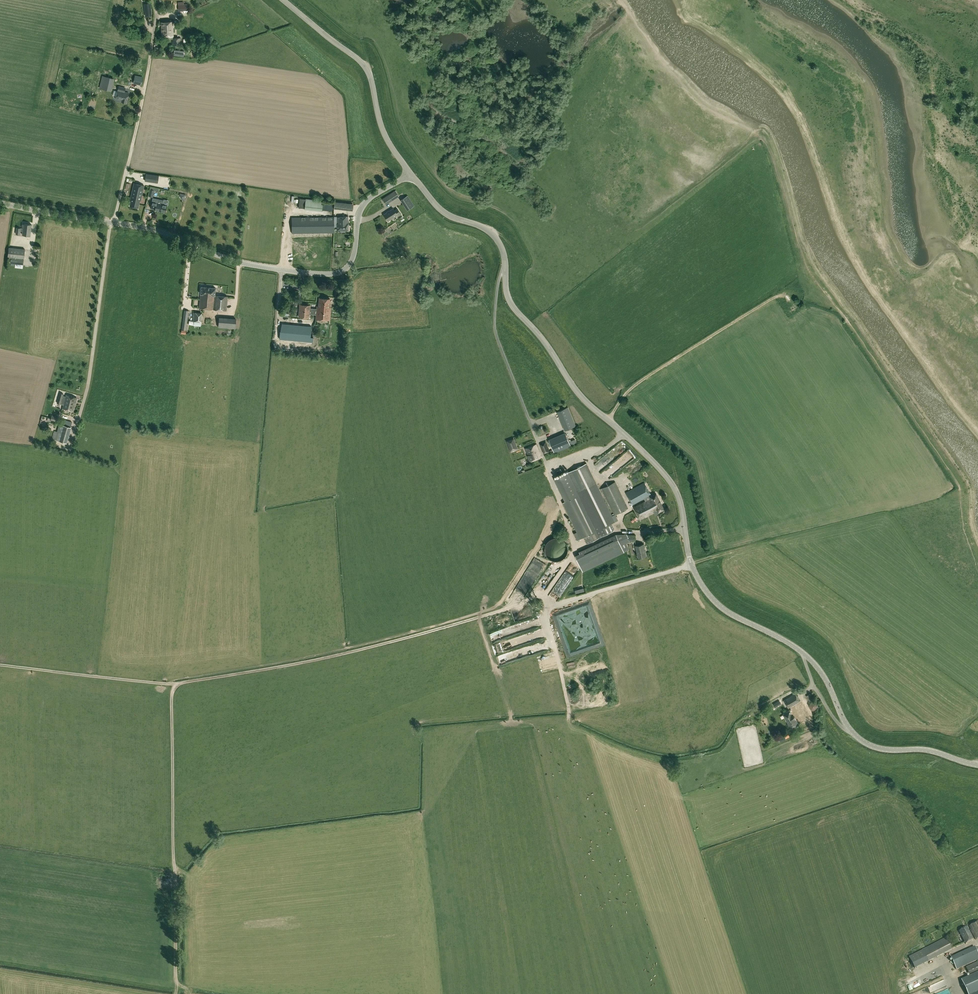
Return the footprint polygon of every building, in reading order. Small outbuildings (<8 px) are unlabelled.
[(178,11),(188,10),(187,3),(184,4),(184,1),(178,2),(178,11)] [(162,36),(173,35),(172,21),(161,22),(162,36)] [(181,38),(172,38),(172,46),(180,46),(181,38)] [(135,76),(133,83),(141,85),(143,78),(135,76)] [(113,83),(106,82),(104,89),(111,91),(113,83)] [(122,100),(122,102),(126,103),(129,93),(125,92),(126,88),(119,86),(116,99),(122,100)] [(145,181),(158,183),(159,175),(146,173),(145,181)] [(132,194),(132,195),(130,206),(138,207),(140,200),(141,200),(144,186),(134,183),(132,194)] [(386,204),(394,199),(398,196),(395,190),(390,194),(382,199),(386,204)] [(401,200),(407,210),(414,205),(408,195),(401,200)] [(150,208),(155,209),(155,210),(165,212),(167,205),(163,204),(164,200),(153,198),(150,208)] [(306,199),(300,198),(299,208),(305,208),(305,210),(322,212),(322,210),(332,211),(333,204),(323,203),(323,201),(306,199)] [(372,209),(380,205),(378,200),(370,204),(372,209)] [(333,209),(352,211),(353,203),(334,201),(333,209)] [(398,217),(401,215),(397,208),(394,210),(393,208),(384,215),(388,221),(397,215),(398,217)] [(292,217),(292,234),(334,233),(334,217),(292,217)] [(337,217),(337,230),(348,230),(348,217),(337,217)] [(20,228),(16,228),(16,234),(20,234),(20,231),(23,231),(22,235),(30,236),(32,224),(24,223),(23,224),(22,224),(22,227),(23,227),(23,228),(20,228)] [(23,264),(24,259),(25,249),(9,248),(8,258),(12,258),(11,263),(23,264)] [(200,294),(199,308),(213,309),(215,295),(216,288),(201,286),(200,294)] [(228,297),(215,295),(213,309),(226,311),(228,297)] [(298,317),(309,318),(310,313),(316,313),(316,318),(329,320),(331,308),(329,308),(330,299),(319,298),(318,306),(317,306),(317,311),(310,310),(311,305),(299,304),(298,317)] [(193,312),(192,321),(189,320),(189,323),(201,325),(201,322),(202,313),(195,312),(193,312)] [(219,317),(218,327),(235,329),(236,318),(219,317)] [(314,337),(311,337),(312,326),(283,323),(282,329),(286,329),(285,335),(280,334),(280,339),(314,343),(314,337)] [(77,398),(66,395),(66,396),(63,396),(64,394),(60,393),(57,403),(64,404),(63,408),(73,411),(77,398)] [(568,407),(558,411),(566,430),(576,426),(568,407)] [(66,443),(71,427),(70,427),(72,421),(62,419),(61,424),(59,423),(57,431),(54,430),(52,438),(66,443)] [(565,432),(550,438),(556,451),(570,445),(565,432)] [(541,444),(544,453),(549,451),(546,442),(541,444)] [(525,449),(530,461),(541,457),(537,445),(525,449)] [(614,530),(611,524),(615,522),(596,483),(587,463),(554,479),(565,501),(563,502),(580,539),(584,537),(587,544),(614,530)] [(631,485),(642,480),(640,476),(629,480),(631,485)] [(602,488),(615,515),(628,508),(616,482),(602,488)] [(645,482),(627,492),(634,505),(644,499),(645,500),(643,502),(635,507),(642,520),(655,513),(656,514),(660,512),(659,512),(664,509),(656,494),(651,497),(650,495),(651,495),(645,482)] [(549,527),(554,531),(557,526),(553,522),(549,527)] [(576,555),(583,571),(624,552),(622,545),(617,536),(616,534),(579,551),(580,553),(576,555)] [(622,536),(621,534),(617,536),(622,545),(624,552),(629,550),(626,543),(625,544),(622,536)] [(547,561),(564,558),(564,554),(566,553),(565,547),(563,536),(544,539),(547,561)] [(646,556),(644,544),(636,546),(638,557),(646,556)] [(800,701),(795,693),(784,700),(788,708),(800,701)] [(816,709),(818,706),(816,702),(811,701),(809,705),(811,710),(816,709)] [(783,714),(791,728),(799,724),(798,722),(809,715),(801,703),(783,714)] [(977,938),(977,921),(969,926),(972,931),(976,939),(977,938)] [(966,944),(974,939),(967,927),(959,931),(966,944)] [(952,949),(946,938),(909,957),(915,968),(952,949)] [(976,946),(952,957),(957,968),(977,959),(977,962),(958,971),(968,993),(977,993),(977,952),(976,946)] [(935,970),(905,981),(907,987),(937,976),(935,970)] [(909,993),(925,993),(934,989),(931,983),(923,987),(923,988),(909,993)]
